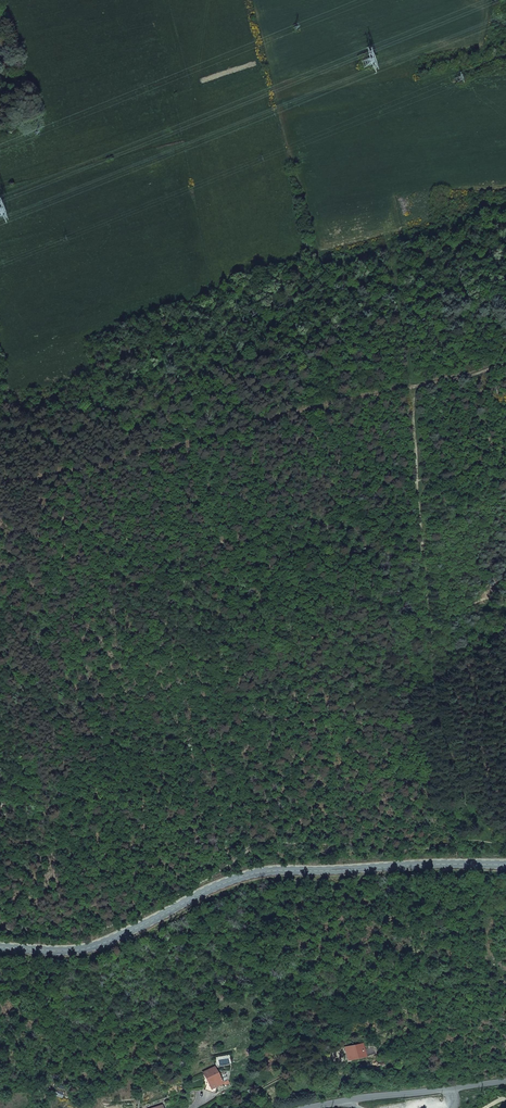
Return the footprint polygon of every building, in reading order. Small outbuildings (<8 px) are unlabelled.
[(361,1045),(346,1048),(348,1058),(363,1056),(361,1045)] [(202,1073),(207,1082),(210,1089),(217,1086),(222,1083),(214,1067),(202,1073)] [(207,1082),(204,1090),(214,1094),(217,1086),(210,1089),(207,1082)]
